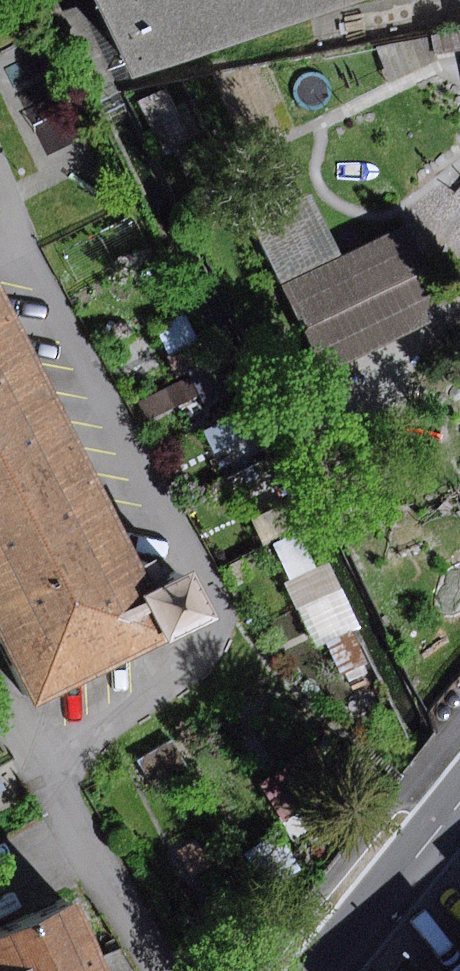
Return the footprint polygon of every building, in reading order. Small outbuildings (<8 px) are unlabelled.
[(136,78),(372,0),(100,0),(136,78)] [(167,89),(140,102),(161,149),(189,137),(167,89)] [(456,311),(412,224),(344,258),(312,194),(251,224),(327,375),(456,311)] [(59,398),(0,280),(0,427),(59,398)] [(59,398),(0,427),(0,584),(121,525),(59,398)] [(121,525),(0,584),(0,646),(33,713),(216,623),(194,580),(177,589),(166,566),(146,575),(121,525)] [(322,746),(260,784),(284,824),(347,786),(322,746)] [(282,832),(245,854),(267,891),(304,870),(282,832)] [(0,932),(0,970),(101,970),(71,901),(0,932)]
